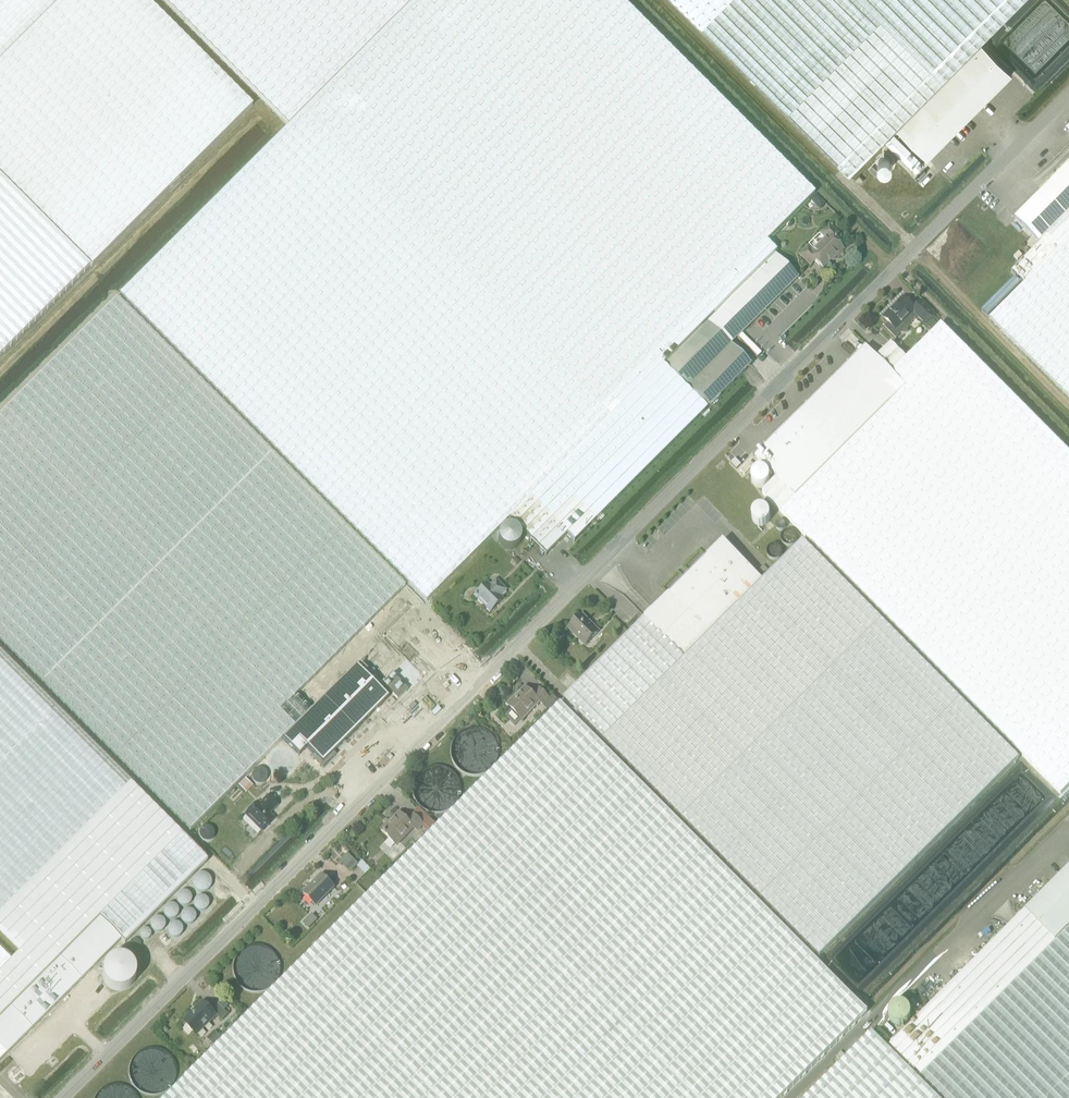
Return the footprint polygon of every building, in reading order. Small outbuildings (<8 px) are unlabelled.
[(252,106),(147,0),(63,0),(0,62),(0,178),(89,267),(91,265),(92,266),(252,106)] [(63,0),(0,0),(0,62),(63,0)] [(120,295),(426,602),(509,519),(531,541),(546,556),(567,535),(574,542),(708,409),(707,409),(742,374),(746,370),(750,366),(730,346),(744,332),(798,278),(774,254),(777,252),(767,242),(771,238),(787,222),(788,221),(814,195),(696,76),(620,0),(415,0),(120,295)] [(287,126),(389,25),(414,0),(161,0),(287,126)] [(897,128),(981,43),(1024,0),(675,0),(850,174),(885,139),(894,130),(897,128)] [(1012,74),(981,43),(897,128),(928,159),(1012,74)] [(894,130),(885,139),(916,170),(925,161),(894,130)] [(1040,243),(1068,214),(1068,164),(1015,218),(1035,239),(1040,243)] [(89,267),(0,178),(0,356),(89,267)] [(1052,256),(1024,284),(990,318),(1068,398),(1068,214),(1040,243),(1052,256)] [(799,255),(810,266),(815,260),(822,268),(831,259),(832,260),(843,250),(834,241),(839,236),(829,225),(821,233),(826,238),(812,252),(807,247),(799,255)] [(1012,271),(1020,279),(1024,284),(1052,256),(1040,243),(1012,271)] [(282,739),(357,664),(382,639),(419,601),(264,446),(116,298),(0,415),(0,640),(190,831),(282,739)] [(921,301),(913,309),(902,298),(883,317),(889,323),(884,328),(896,339),(901,334),(902,334),(903,334),(905,334),(907,333),(908,331),(908,330),(908,328),(908,327),(917,318),(926,326),(936,316),(921,301)] [(891,373),(908,390),(797,499),(775,477),(768,485),(769,487),(762,494),(1062,793),(1068,786),(1068,452),(941,323),(906,358),(891,373)] [(891,373),(906,358),(891,343),(889,345),(890,346),(886,350),(885,349),(883,352),(883,353),(879,357),(878,356),(877,358),(891,373)] [(908,390),(891,373),(877,358),(866,347),(865,348),(858,355),(858,354),(851,361),(852,361),(846,367),(845,367),(810,402),(810,403),(804,408),(804,409),(804,408),(801,411),(792,420),(794,421),(791,424),(790,422),(772,440),(768,444),(769,444),(763,450),(763,449),(755,457),(763,465),(775,477),(797,499),(908,390)] [(740,471),(744,475),(754,466),(750,462),(740,471)] [(762,580),(685,657),(645,617),(564,698),(565,700),(820,956),(1020,758),(803,540),(762,580)] [(645,617),(685,657),(762,580),(723,540),(645,617)] [(510,562),(515,567),(520,562),(515,557),(510,562)] [(487,584),(474,597),(489,612),(502,599),(500,597),(506,591),(496,580),(490,586),(487,584)] [(568,628),(585,645),(599,631),(582,614),(568,628)] [(382,639),(357,664),(370,676),(390,656),(395,651),(382,639)] [(21,951),(11,960),(0,972),(0,1020),(100,920),(101,919),(183,836),(128,781),(0,653),(0,930),(21,951)] [(390,696),(370,676),(357,664),(282,739),(299,756),(306,748),(314,756),(312,758),(322,768),(335,755),(333,753),(390,696)] [(393,674),(383,684),(398,699),(408,690),(393,674)] [(512,710),(505,717),(515,726),(521,719),(522,720),(540,702),(543,705),(543,706),(549,712),(559,701),(553,695),(550,699),(539,688),(533,694),(525,687),(507,705),(512,710)] [(409,690),(399,700),(406,707),(416,697),(409,690)] [(393,697),(387,702),(391,706),(396,700),(393,697)] [(165,1097),(781,1097),(867,1012),(859,1003),(560,704),(165,1097)] [(246,779),(239,786),(246,793),(253,786),(246,779)] [(271,811),(277,806),(268,796),(259,804),(257,803),(245,815),(262,831),(274,819),(268,813),(270,810),(271,811)] [(424,824),(413,813),(407,819),(399,812),(381,830),(396,845),(414,828),(417,831),(424,824)] [(0,1020),(0,1048),(6,1054),(12,1048),(122,940),(126,943),(208,861),(183,836),(101,919),(100,920),(0,1020)] [(349,854),(341,861),(351,871),(358,864),(349,854)] [(1010,924),(890,1044),(943,1097),(1068,1097),(1068,866),(1010,924)] [(334,887),(322,874),(303,893),(316,905),(334,887)] [(318,919),(312,914),(303,923),(309,929),(318,919)] [(11,960),(0,949),(0,972),(11,960)] [(221,1020),(228,1013),(218,1004),(212,1010),(203,1001),(183,1021),(197,1035),(216,1016),(221,1020)] [(888,1013),(888,1015),(888,1017),(889,1018),(890,1020),(890,1021),(892,1023),(893,1024),(894,1025),(896,1025),(898,1026),(899,1026),(901,1026),(903,1025),(904,1025),(906,1024),(907,1023),(908,1021),(909,1020),(910,1018),(911,1017),(911,1015),(911,1013),(910,1011),(909,1010),(909,1008),(907,1007),(906,1006),(905,1005),(903,1004),(901,1004),(899,1004),(898,1004),(896,1004),(894,1005),(893,1006),(892,1007),(890,1008),(890,1010),(889,1011),(888,1013)] [(872,1031),(804,1097),(939,1097),(872,1031)] [(841,1051),(836,1056),(838,1058),(840,1060),(845,1055),(843,1053),(841,1051)]
